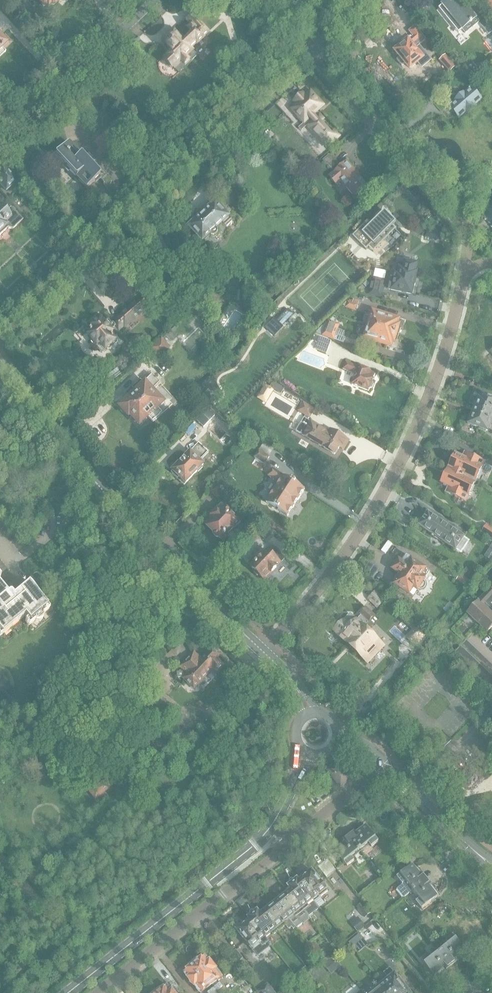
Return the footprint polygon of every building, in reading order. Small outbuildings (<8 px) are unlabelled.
[(40,1),(40,2),(40,4),(42,7),(45,7),(46,6),(47,8),(50,5),(54,5),(58,2),(58,0),(39,0),(40,1)] [(476,19),(469,10),(460,0),(448,0),(442,5),(444,7),(440,10),(459,33),(463,30),(466,34),(480,23),(476,19)] [(165,58),(168,61),(167,62),(173,69),(174,68),(180,73),(197,56),(193,52),(194,51),(191,48),(198,43),(200,45),(205,40),(203,37),(208,32),(192,15),(186,20),(192,26),(189,29),(192,33),(184,40),(175,31),(164,42),(169,47),(168,48),(171,52),(165,58)] [(490,17),(481,24),(489,35),(491,32),(491,19),(490,17)] [(423,37),(415,27),(409,32),(415,38),(412,40),(411,39),(396,52),(400,57),(397,60),(402,67),(406,64),(410,70),(423,59),(412,46),(423,37)] [(10,43),(4,37),(2,39),(0,37),(0,58),(6,52),(3,49),(10,43)] [(455,69),(446,57),(441,62),(450,73),(455,69)] [(472,77),(477,73),(470,66),(466,70),(472,77)] [(457,115),(459,118),(466,112),(467,114),(476,107),(474,105),(481,99),(479,97),(472,89),(466,95),(464,93),(456,100),(457,102),(451,108),(457,115)] [(325,121),(317,112),(324,106),(311,91),(306,96),(303,94),(294,102),(297,104),(291,109),(328,149),(340,138),(335,132),(332,135),(322,123),(325,121)] [(99,177),(83,159),(68,142),(54,155),(86,189),(99,177)] [(338,164),(330,155),(323,161),(327,165),(328,165),(331,169),(338,164)] [(336,184),(340,180),(346,187),(346,186),(355,197),(367,186),(359,176),(348,162),(330,177),(332,179),(331,180),(334,183),(335,182),(336,184)] [(12,175),(3,165),(0,168),(0,184),(6,191),(17,180),(12,175)] [(217,204),(216,203),(190,228),(203,242),(210,236),(213,237),(215,237),(216,237),(218,235),(218,232),(217,229),(223,224),(225,227),(232,220),(230,218),(229,216),(231,211),(223,202),(217,204)] [(12,210),(11,208),(6,213),(0,207),(0,235),(7,229),(12,230),(22,221),(12,210)] [(369,224),(354,238),(368,253),(370,250),(375,254),(398,231),(393,226),(395,224),(391,221),(393,220),(386,213),(372,227),(369,224)] [(397,269),(396,274),(394,281),(393,281),(391,289),(392,289),(392,290),(412,295),(416,273),(415,272),(417,265),(415,265),(415,263),(413,261),(411,261),(409,261),(407,263),(406,263),(404,270),(400,269),(397,269)] [(172,283),(167,277),(158,284),(163,290),(172,283)] [(381,297),(384,281),(372,279),(369,294),(381,297)] [(102,354),(106,351),(107,350),(111,350),(113,348),(113,345),(117,341),(111,335),(114,332),(112,331),(114,329),(117,333),(121,330),(119,328),(123,325),(125,327),(153,304),(144,294),(117,318),(119,319),(112,325),(109,321),(107,323),(105,321),(104,323),(101,319),(92,327),(95,330),(89,336),(92,339),(92,343),(93,345),(97,346),(98,346),(96,347),(102,354)] [(192,305),(184,296),(178,301),(186,311),(192,305)] [(345,308),(357,312),(359,301),(354,299),(353,302),(347,301),(345,308)] [(288,309),(277,321),(275,319),(266,328),(275,337),(284,328),(282,326),(293,314),(288,309)] [(369,326),(397,334),(399,325),(398,325),(399,320),(373,312),(369,326)] [(333,340),(338,325),(326,321),(315,333),(333,340)] [(395,339),(397,334),(369,326),(365,339),(397,349),(399,340),(395,339)] [(160,359),(172,349),(170,347),(173,344),(167,337),(164,340),(162,339),(151,349),(160,359)] [(315,349),(327,354),(331,342),(319,338),(315,349)] [(374,379),(376,373),(369,371),(369,370),(360,367),(360,368),(345,362),(343,369),(356,374),(352,385),(369,392),(374,379)] [(161,383),(153,375),(145,383),(146,384),(121,407),(129,416),(131,414),(140,425),(148,417),(153,423),(163,413),(158,408),(164,403),(153,391),(161,383)] [(259,399),(265,402),(273,390),(275,391),(278,386),(273,383),(270,388),(266,386),(259,399)] [(491,415),(491,399),(482,395),(480,399),(478,399),(475,408),(491,415)] [(223,406),(214,398),(211,401),(220,410),(223,406)] [(310,418),(315,409),(303,402),(298,411),(310,418)] [(204,428),(216,416),(206,407),(195,419),(204,428)] [(491,422),(491,415),(475,408),(468,424),(488,432),(491,422)] [(344,449),(350,439),(332,428),(330,432),(312,421),(304,435),(335,454),(340,446),(344,449)] [(184,486),(206,463),(208,461),(204,458),(209,453),(200,444),(181,463),(171,473),(178,479),(177,479),(184,486)] [(270,457),(259,451),(259,450),(254,457),(265,464),(270,457)] [(476,465),(472,463),(456,455),(449,469),(469,479),(476,465)] [(268,476),(280,483),(267,503),(288,517),(305,490),(273,469),(268,476)] [(462,493),(469,479),(449,469),(443,483),(462,493)] [(210,491),(219,499),(228,489),(219,481),(210,491)] [(215,534),(215,535),(217,538),(219,538),(223,542),(242,521),(233,512),(234,511),(225,503),(205,524),(215,534)] [(6,515),(0,508),(0,577),(30,552),(2,518),(6,515)] [(461,553),(468,542),(464,539),(465,537),(464,537),(429,514),(428,513),(427,514),(420,525),(419,527),(420,527),(455,550),(456,551),(457,550),(461,553)] [(259,544),(263,540),(266,542),(273,535),(270,532),(273,528),(268,523),(253,538),(259,544)] [(487,525),(481,533),(491,540),(491,528),(487,525)] [(277,560),(281,556),(272,547),(252,568),(255,571),(254,574),(257,576),(260,576),(263,578),(269,572),(271,574),(281,564),(277,560)] [(394,580),(397,583),(396,584),(411,594),(414,588),(419,592),(421,592),(422,592),(423,591),(425,590),(426,588),(427,586),(426,584),(425,583),(424,582),(431,572),(404,554),(394,569),(399,572),(394,580)] [(471,581),(474,577),(468,572),(465,577),(471,581)] [(10,579),(6,574),(0,579),(0,634),(2,636),(24,617),(27,620),(25,622),(28,627),(34,622),(35,623),(36,623),(38,623),(40,622),(42,621),(42,619),(43,617),(42,616),(49,610),(47,608),(28,584),(10,599),(0,587),(10,579)] [(467,588),(471,581),(460,574),(456,581),(467,588)] [(468,612),(488,631),(491,627),(491,586),(468,612)] [(384,600),(376,593),(370,599),(378,607),(384,600)] [(369,622),(375,616),(367,608),(361,614),(362,616),(357,622),(350,616),(335,632),(348,644),(369,622)] [(371,632),(369,631),(375,625),(374,624),(379,618),(376,615),(375,616),(369,622),(348,644),(351,647),(352,650),(353,650),(355,652),(356,651),(368,662),(383,647),(376,641),(378,638),(371,632)] [(422,636),(415,629),(407,637),(414,644),(422,636)] [(216,659),(220,655),(213,649),(202,660),(213,669),(217,672),(223,665),(216,659)] [(165,658),(171,663),(171,664),(178,656),(173,650),(165,658)] [(213,669),(202,660),(195,653),(181,667),(182,668),(179,672),(177,672),(178,678),(186,677),(185,679),(194,688),(213,669)] [(341,786),(351,778),(339,762),(329,770),(341,786)] [(87,787),(97,798),(115,783),(106,772),(87,787)] [(354,832),(349,836),(360,851),(369,844),(372,847),(379,842),(367,826),(356,834),(354,832)] [(345,843),(335,851),(347,867),(354,861),(352,858),(360,851),(349,836),(343,841),(345,843)] [(413,865),(398,877),(403,884),(407,881),(408,883),(399,890),(405,898),(414,891),(429,880),(428,879),(424,873),(421,875),(413,865)] [(299,878),(297,879),(314,900),(315,898),(317,897),(318,897),(319,896),(320,898),(320,897),(321,897),(328,891),(326,889),(327,889),(322,882),(321,883),(317,877),(318,876),(316,874),(315,875),(312,871),(301,880),(299,878)] [(288,890),(304,911),(308,915),(309,917),(320,908),(314,900),(297,879),(296,880),(295,878),(291,878),(290,879),(289,883),(291,884),(289,886),(291,888),(288,890)] [(429,880),(414,891),(420,899),(417,902),(422,908),(438,896),(430,886),(432,884),(429,880)] [(276,900),(275,900),(296,927),(297,928),(303,923),(303,924),(310,919),(309,917),(308,915),(304,911),(288,890),(276,900)] [(263,910),(262,911),(278,931),(279,931),(285,926),(288,929),(290,927),(292,929),(295,927),(296,927),(275,900),(263,910)] [(362,903),(357,907),(358,909),(358,910),(363,916),(365,918),(370,913),(362,903)] [(250,911),(249,915),(250,917),(249,917),(266,938),(271,933),(273,935),(278,931),(262,911),(259,913),(258,911),(256,912),(255,910),(252,910),(250,911)] [(250,920),(237,930),(240,934),(239,935),(241,937),(242,936),(247,942),(246,943),(251,949),(252,948),(257,955),(259,957),(272,946),(266,938),(249,917),(249,918),(250,920)] [(362,922),(355,928),(357,931),(364,926),(362,922)] [(360,934),(349,943),(354,949),(365,940),(360,934)] [(449,945),(440,952),(452,967),(457,962),(456,960),(466,952),(453,936),(446,942),(449,945)] [(365,940),(354,949),(358,954),(369,945),(365,940)] [(429,955),(422,961),(435,977),(445,969),(446,971),(452,967),(440,952),(432,959),(429,955)] [(195,961),(194,962),(213,986),(217,991),(223,987),(219,981),(224,977),(207,955),(203,959),(201,956),(195,961)] [(334,955),(323,964),(328,970),(336,964),(339,968),(341,967),(338,962),(339,961),(334,955)] [(185,973),(197,988),(195,989),(197,992),(199,992),(200,992),(215,992),(217,991),(213,986),(194,962),(187,967),(189,970),(185,973)] [(382,983),(389,992),(409,992),(390,969),(385,974),(388,978),(382,983)] [(369,992),(389,992),(382,983),(369,992)] [(258,992),(259,992),(276,992),(268,984),(258,992)]
